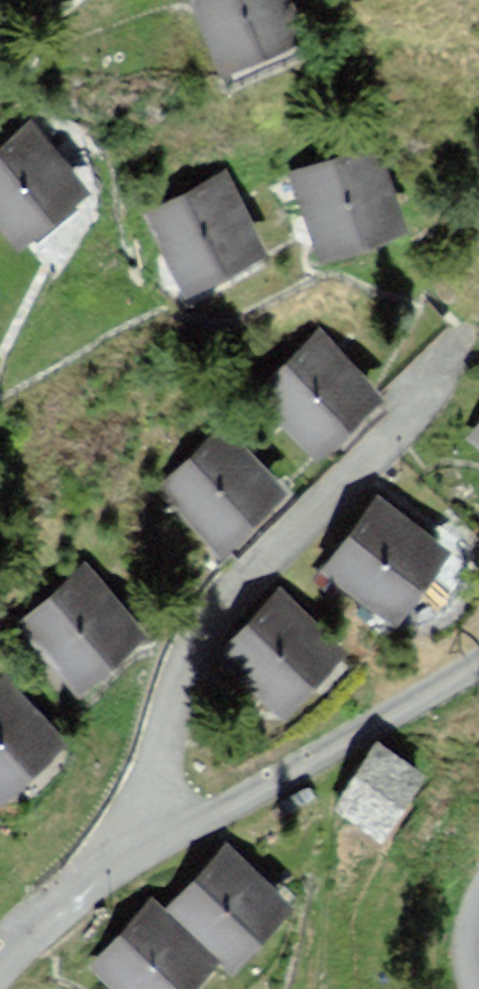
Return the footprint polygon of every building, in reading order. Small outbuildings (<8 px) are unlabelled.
[(205,71),(288,41),(273,0),(178,0),(205,71)] [(3,244),(71,198),(26,132),(0,149),(0,240),(3,244)] [(282,182),(305,260),(390,236),(367,157),(282,182)] [(136,216),(167,293),(248,260),(216,183),(136,216)] [(313,349),(255,400),(297,447),(355,396),(313,349)] [(478,463),(478,430),(462,448),(478,463)] [(221,443),(158,495),(200,547),(264,494),(221,443)] [(368,512),(313,582),(376,631),(431,562),(368,512)] [(17,629),(73,691),(122,648),(66,585),(17,629)] [(278,606),(216,665),(264,716),(327,656),(278,606)] [(44,761),(0,704),(0,795),(44,761)] [(325,818),(363,844),(399,792),(361,766),(325,818)] [(165,919),(222,983),(284,929),(227,864),(165,919)] [(97,988),(199,988),(210,979),(155,918),(88,978),(97,988)]
